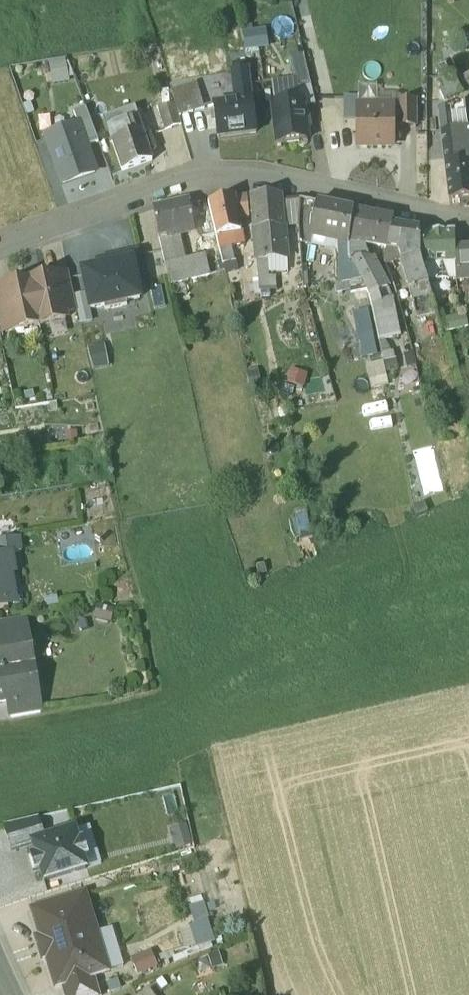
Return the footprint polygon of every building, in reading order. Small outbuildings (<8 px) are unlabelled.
[(244,31),(246,48),(268,46),(267,29),(244,31)] [(310,87),(303,56),(289,59),(297,90),(310,87)] [(50,61),(53,83),(72,81),(69,58),(50,61)] [(246,64),(236,65),(237,72),(247,71),(246,64)] [(237,72),(232,73),(236,102),(251,100),(247,71),(237,72)] [(445,97),(461,93),(458,82),(442,87),(445,97)] [(196,84),(171,91),(175,103),(179,116),(203,109),(196,84)] [(236,102),(235,102),(213,106),(218,139),(255,132),(251,100),(236,102)] [(301,100),(272,103),(278,145),(307,141),(301,100)] [(416,126),(415,101),(400,101),(400,111),(400,126),(416,126)] [(175,103),(159,108),(165,130),(181,125),(179,116),(175,103)] [(392,111),(377,111),(376,106),(358,107),(358,147),(392,146),(392,126),(392,111)] [(438,110),(445,165),(468,162),(468,150),(463,107),(438,110)] [(134,108),(104,119),(123,172),(153,161),(150,153),(156,151),(151,136),(146,138),(134,108)] [(79,126),(86,146),(97,142),(85,110),(74,114),(79,126)] [(400,111),(392,111),(392,126),(400,126),(400,111)] [(64,184),(95,174),(86,146),(79,126),(48,136),(64,184)] [(445,165),(449,200),(468,198),(468,162),(457,163),(445,165)] [(249,218),(247,197),(236,199),(239,219),(249,218)] [(281,197),(252,197),(254,230),(283,230),(281,197)] [(236,199),(208,205),(216,239),(227,236),(242,233),(239,219),(236,199)] [(188,202),(153,209),(158,236),(174,233),(194,229),(188,202)] [(354,212),(317,205),(312,230),(313,237),(338,243),(349,245),(354,212)] [(393,220),(354,212),(349,245),(362,244),(363,244),(363,243),(363,244),(386,249),(393,220)] [(418,225),(393,220),(386,249),(400,252),(411,255),(412,251),(418,225)] [(283,230),(254,230),(257,259),(268,259),(286,257),(284,230),(283,230)] [(454,232),(419,233),(420,250),(420,260),(422,266),(455,264),(454,232)] [(174,233),(158,236),(165,257),(165,265),(183,261),(174,233)] [(227,236),(216,239),(222,266),(234,263),(231,248),(227,236)] [(349,245),(338,243),(337,285),(341,284),(349,282),(361,280),(355,269),(352,265),(349,260),(349,245)] [(362,244),(349,245),(349,260),(352,265),(355,269),(361,265),(363,269),(369,265),(363,244),(363,243),(363,244),(362,244)] [(420,250),(412,251),(411,255),(400,252),(408,281),(425,277),(422,266),(420,260),(420,250)] [(138,253),(111,258),(112,266),(131,262),(136,283),(144,282),(138,253)] [(183,261),(165,265),(169,285),(209,276),(204,256),(183,261)] [(268,259),(257,259),(258,280),(269,279),(268,259)] [(112,266),(83,273),(91,310),(104,307),(105,311),(127,306),(126,302),(139,299),(136,283),(131,262),(112,266)] [(369,265),(363,269),(361,265),(355,269),(361,280),(367,291),(368,294),(369,293),(377,329),(379,342),(398,337),(391,302),(386,291),(375,267),(374,265),(371,264),(369,265)] [(69,274),(56,277),(63,312),(76,309),(69,274)] [(55,276),(29,282),(39,326),(65,320),(63,312),(56,277),(55,276)] [(437,312),(425,277),(408,281),(417,318),(419,317),(424,316),(437,312)] [(269,279),(258,280),(259,292),(276,291),(275,279),(269,279)] [(361,280),(349,282),(352,295),(367,291),(361,280)] [(29,282),(3,287),(4,290),(13,332),(39,326),(29,282)] [(337,285),(312,290),(314,300),(343,294),(341,284),(337,285)] [(0,290),(0,334),(13,332),(4,290),(0,290)] [(372,310),(355,311),(358,357),(375,356),(372,310)] [(390,353),(382,356),(384,362),(392,360),(390,353)] [(0,542),(0,555),(13,553),(13,554),(22,553),(20,538),(0,542)] [(9,609),(4,578),(16,576),(13,554),(13,553),(0,555),(0,611),(9,609)] [(0,623),(0,640),(22,636),(22,639),(28,638),(25,619),(0,623)] [(21,668),(19,655),(25,654),(22,639),(22,636),(0,640),(0,671),(21,668)] [(0,671),(0,703),(8,701),(32,697),(32,695),(29,680),(23,681),(21,668),(0,671)] [(32,697),(8,701),(11,718),(41,713),(38,694),(32,695),(32,697)] [(28,847),(44,842),(37,819),(5,829),(12,852),(28,847)] [(189,824),(172,828),(176,849),(194,845),(189,824)] [(86,871),(74,832),(44,842),(28,847),(40,885),(86,871)] [(82,895),(33,912),(59,988),(95,976),(108,972),(82,895)] [(204,901),(189,907),(196,923),(210,918),(204,901)] [(139,975),(158,968),(151,950),(132,958),(139,975)] [(95,976),(61,988),(63,994),(101,994),(95,976)]
